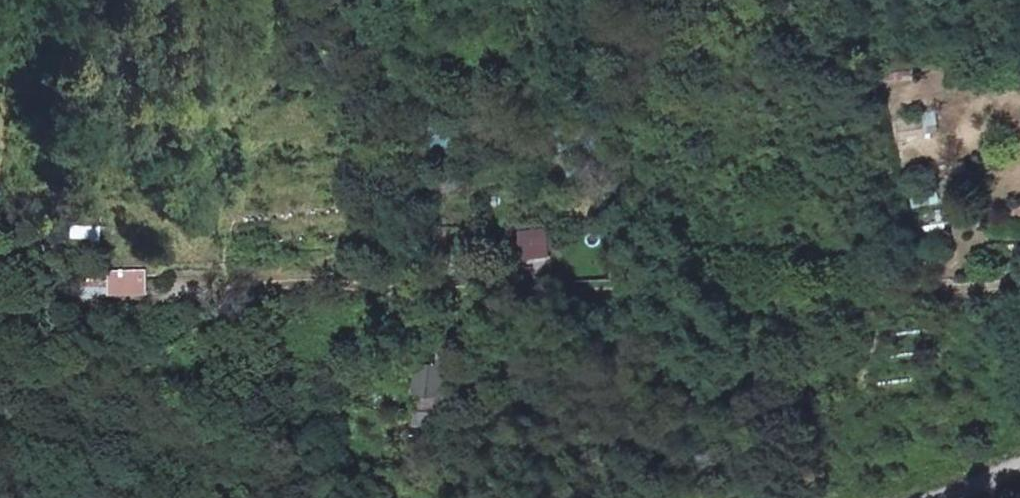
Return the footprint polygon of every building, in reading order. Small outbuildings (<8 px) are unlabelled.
[(509,225),(521,223),(551,219),(547,198),(504,204),(509,225)] [(551,219),(521,223),(526,254),(557,252),(551,219)] [(70,223),(69,239),(99,241),(100,225),(70,223)] [(139,280),(139,264),(113,266),(114,282),(139,280)] [(146,264),(139,264),(139,280),(147,280),(146,264)] [(444,364),(412,364),(411,394),(444,394),(444,364)]
